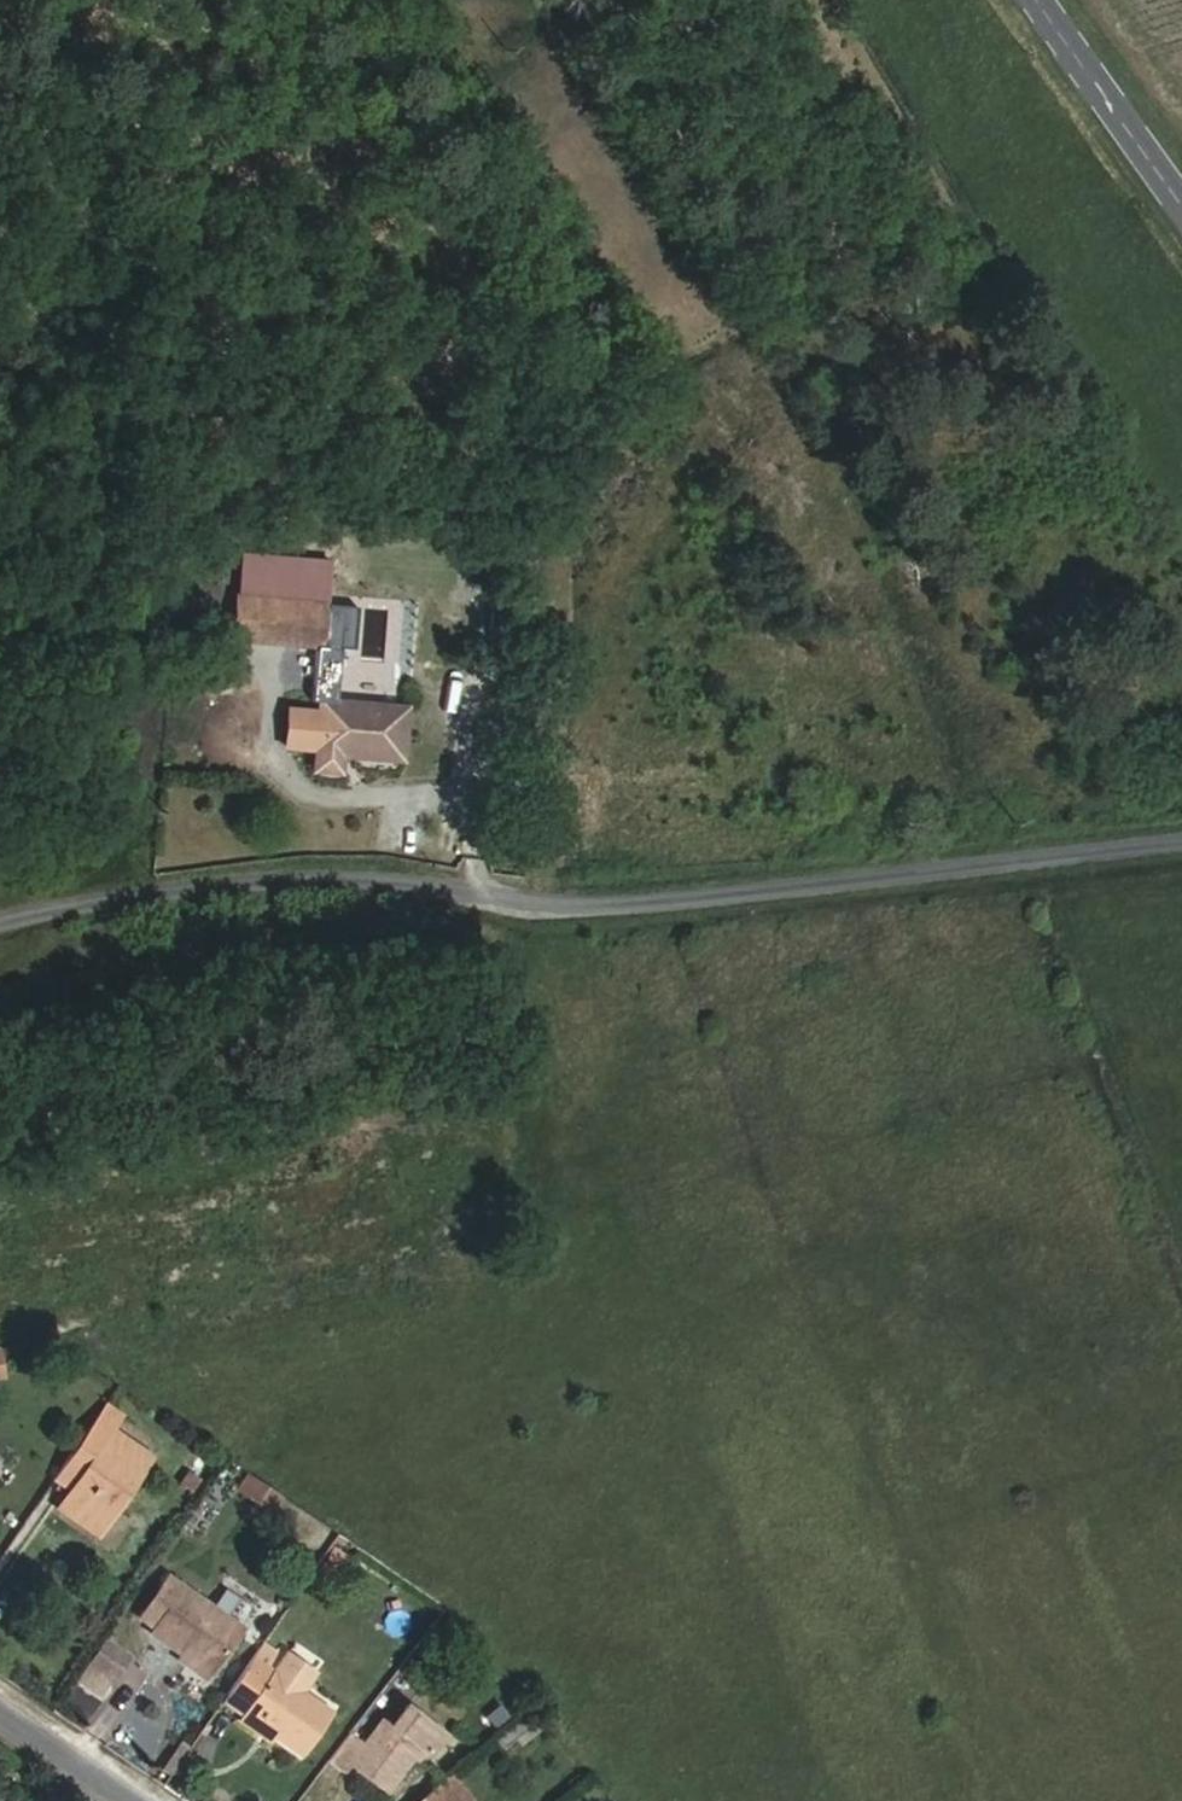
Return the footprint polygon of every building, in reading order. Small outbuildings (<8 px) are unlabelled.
[(304,603),(305,585),(245,580),(244,597),(304,603)] [(325,648),(328,605),(304,603),(244,597),(238,597),(234,640),(325,648)] [(333,694),(334,675),(320,673),(318,693),(333,694)] [(402,759),(406,707),(320,701),(314,769),(340,771),(341,754),(402,759)] [(98,1535),(152,1456),(111,1428),(120,1414),(105,1404),(69,1455),(86,1466),(71,1489),(58,1508),(98,1535)] [(71,1489),(86,1466),(69,1455),(54,1477),(71,1489)] [(190,1492),(200,1478),(189,1471),(179,1485),(190,1492)] [(280,1494),(247,1471),(237,1486),(270,1509),(280,1494)] [(334,1579),(348,1559),(333,1549),(319,1569),(334,1579)] [(210,1672),(241,1628),(168,1577),(141,1616),(155,1626),(151,1631),(182,1652),(210,1672)] [(101,1636),(72,1683),(102,1701),(131,1654),(101,1636)] [(305,1693),(317,1674),(286,1653),(274,1671),(267,1666),(276,1653),(262,1644),(222,1701),(302,1756),(332,1712),(305,1693)] [(210,1672),(182,1652),(178,1658),(206,1678),(210,1672)] [(428,1755),(445,1732),(408,1704),(392,1725),(384,1719),(365,1743),(350,1732),(328,1761),(344,1772),(349,1766),(384,1792),(411,1757),(418,1748),(425,1753),(428,1755)] [(166,1777),(186,1749),(170,1738),(151,1766),(166,1777)] [(417,1763),(425,1753),(418,1748),(411,1757),(417,1763)] [(450,1773),(443,1779),(462,1800),(473,1800),(450,1773)] [(443,1779),(416,1800),(462,1800),(443,1779)]
